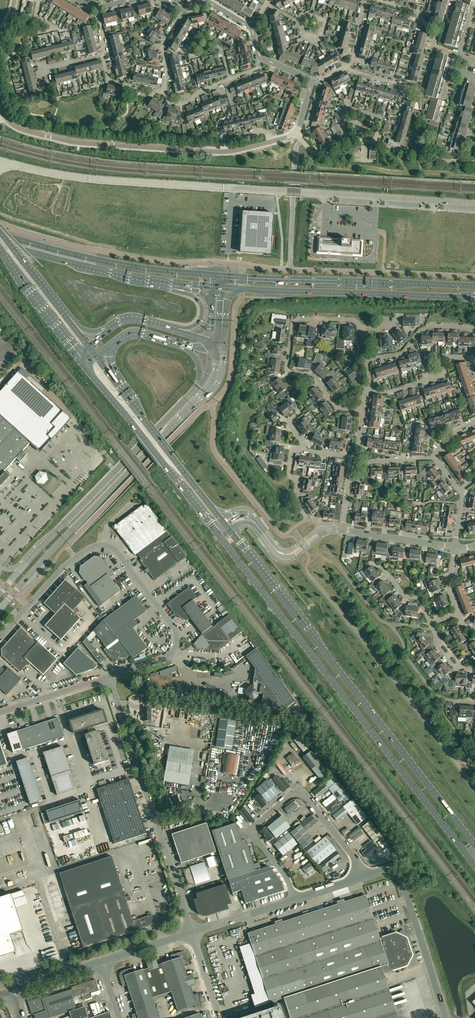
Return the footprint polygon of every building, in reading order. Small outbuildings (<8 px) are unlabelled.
[(60,8),(59,10),(61,11),(66,3),(61,0),(57,6),(60,8)] [(235,0),(229,0),(226,5),(230,8),(235,0)] [(230,8),(235,11),(240,3),(235,0),(230,8)] [(249,7),(255,11),(260,3),(255,0),(253,0),(249,7)] [(279,7),(280,6),(277,0),(275,2),(274,1),(272,5),(278,8),(279,7)] [(63,10),(66,12),(70,6),(66,3),(61,11),(63,11),(63,10)] [(244,6),(240,3),(235,11),(240,14),(241,12),(240,12),(244,6)] [(459,3),(457,3),(455,8),(466,11),(468,6),(463,4),(461,4),(459,3)] [(150,4),(144,6),(146,14),(152,13),(153,17),(155,13),(155,12),(154,8),(151,9),(150,4)] [(66,12),(69,14),(67,18),(69,19),(75,8),(70,6),(66,12)] [(137,7),(139,12),(136,12),(138,19),(141,18),(140,16),(146,14),(144,6),(137,7)] [(248,8),(244,6),(240,12),(241,12),(251,18),(255,11),(249,7),(248,8)] [(373,18),(375,18),(378,7),(375,6),(375,8),(372,7),(369,15),(373,16),(373,18)] [(377,17),(381,18),(383,10),(380,9),(381,8),(378,7),(375,18),(377,19),(377,17)] [(73,16),(76,18),(80,11),(75,8),(69,19),(70,20),(73,16)] [(134,20),(138,19),(136,12),(134,13),(133,8),(126,10),(128,19),(134,17),(134,20)] [(444,16),(446,11),(437,9),(435,8),(433,13),(436,14),(444,16)] [(454,12),(454,13),(465,16),(465,15),(466,11),(455,8),(454,12)] [(123,22),(123,20),(128,19),(126,10),(120,12),(121,16),(119,17),(120,23),(123,22)] [(155,20),(156,18),(161,21),(166,13),(160,10),(158,14),(155,13),(155,12),(155,13),(153,17),(152,18),(155,20)] [(280,14),(273,10),(271,12),(269,11),(267,15),(269,17),(270,18),(269,18),(271,24),(272,24),(272,23),(278,22),(277,17),(280,14)] [(384,21),(386,21),(390,10),(387,10),(386,11),(383,10),(381,18),(385,19),(384,21)] [(391,25),(392,25),(395,14),(392,13),(392,11),(390,10),(386,21),(388,22),(389,21),(392,22),(391,25)] [(76,18),(79,19),(76,23),(78,24),(84,14),(80,11),(76,18)] [(117,24),(120,23),(119,17),(116,18),(115,13),(109,14),(111,23),(116,22),(117,24)] [(171,16),(166,13),(161,21),(167,24),(171,16)] [(454,13),(452,18),(463,21),(465,16),(454,13)] [(89,17),(84,14),(78,24),(80,25),(82,21),(85,23),(89,17)] [(105,25),(111,23),(109,14),(103,16),(105,25)] [(205,22),(206,22),(209,17),(206,15),(206,14),(202,15),(202,16),(197,18),(198,23),(205,22)] [(392,25),(397,27),(398,24),(400,19),(397,18),(398,14),(395,14),(392,25)] [(210,15),(209,17),(206,22),(209,24),(208,26),(210,27),(216,18),(210,15)] [(397,27),(403,28),(407,17),(404,16),(403,19),(400,19),(398,24),(397,27)] [(415,23),(411,22),(408,21),(409,18),(407,17),(403,28),(409,30),(410,29),(413,30),(415,23)] [(186,19),(185,22),(186,23),(191,26),(191,25),(198,23),(197,18),(191,19),(191,18),(186,19)] [(221,21),(216,18),(210,27),(212,28),(213,26),(217,28),(221,21)] [(452,18),(451,22),(451,23),(462,27),(463,21),(452,18)] [(217,28),(222,31),(226,24),(221,21),(217,28)] [(183,22),(180,27),(188,31),(191,26),(186,23),(185,22),(183,22)] [(460,32),(462,27),(451,23),(449,29),(460,32)] [(222,37),(224,33),(227,35),(231,27),(226,24),(222,31),(220,35),(222,37)] [(376,28),(365,25),(364,28),(367,29),(366,32),(374,34),(376,28)] [(83,28),(84,32),(80,33),(80,35),(83,34),(92,32),(90,26),(83,28)] [(180,27),(177,32),(185,36),(188,31),(180,27)] [(227,35),(232,38),(236,30),(231,27),(227,35)] [(157,28),(155,30),(152,29),(149,34),(157,39),(160,33),(161,34),(162,32),(157,28)] [(459,37),(460,32),(449,29),(448,34),(459,37)] [(232,38),(237,41),(240,36),(242,34),(236,30),(232,38)] [(276,39),(285,37),(288,36),(287,31),(284,31),(275,34),(276,39)] [(177,32),(174,37),(181,42),(185,36),(177,32)] [(340,32),(342,33),(340,38),(349,41),(351,35),(349,34),(340,32)] [(362,34),(361,37),(373,40),(374,34),(366,32),(365,35),(362,34)] [(415,34),(419,35),(418,38),(426,41),(428,35),(416,32),(415,34)] [(143,38),(146,40),(153,44),(157,39),(149,34),(146,33),(143,38)] [(457,42),(459,37),(448,34),(446,39),(457,42)] [(118,35),(110,37),(111,43),(119,41),(118,35)] [(238,41),(240,48),(246,47),(244,41),(245,41),(245,38),(243,38),(240,36),(237,41),(238,41)] [(174,37),(171,42),(178,47),(181,42),(174,37)] [(364,40),(363,44),(371,46),(373,40),(361,37),(360,39),(364,40)] [(445,44),(450,46),(456,48),(457,42),(446,39),(445,44)] [(167,52),(170,49),(175,52),(178,47),(171,42),(166,51),(167,52)] [(416,45),(416,49),(423,51),(425,46),(413,42),(412,44),(416,45)] [(340,49),(339,52),(346,54),(348,46),(339,43),(337,48),(340,49)] [(359,46),(358,48),(369,52),(371,46),(363,44),(362,47),(359,46)] [(146,53),(147,57),(156,54),(154,48),(148,50),(147,48),(148,46),(140,45),(139,49),(142,49),(142,53),(146,53)] [(113,49),(114,55),(122,53),(121,49),(124,48),(124,46),(113,49)] [(279,60),(282,62),(284,60),(287,61),(288,60),(291,51),(290,54),(286,52),(285,48),(279,49),(277,50),(279,55),(280,57),(279,60)] [(359,58),(365,60),(366,57),(369,58),(371,52),(369,52),(358,48),(357,51),(360,52),(359,55),(360,55),(359,58)] [(296,54),(291,51),(288,60),(293,62),(296,54)] [(239,55),(240,61),(249,59),(247,53),(239,55)] [(334,53),(329,55),(334,63),(342,59),(339,53),(336,55),(334,53)] [(150,63),(151,65),(160,67),(158,60),(157,61),(156,54),(147,57),(148,63),(150,63)] [(298,64),(298,63),(301,56),(296,54),(293,62),(298,64)] [(441,61),(447,63),(449,64),(451,58),(449,58),(438,54),(437,58),(436,60),(441,61)] [(169,57),(171,63),(179,61),(178,55),(169,57)] [(329,66),(334,63),(329,55),(325,58),(329,66)] [(305,56),(301,65),(306,67),(310,59),(305,56)] [(29,58),(21,60),(17,61),(18,63),(19,63),(19,66),(23,65),(30,64),(29,58)] [(325,68),(329,66),(325,58),(320,60),(325,68)] [(374,58),(371,66),(375,67),(374,71),(376,71),(380,60),(374,58)] [(251,68),(250,65),(249,59),(240,61),(242,67),(241,67),(242,70),(251,68)] [(311,69),(310,71),(315,61),(310,59),(306,67),(311,69)] [(325,70),(325,68),(320,60),(321,63),(318,65),(314,64),(315,61),(310,71),(315,73),(316,72),(318,73),(320,76),(323,74),(322,72),(325,70)] [(380,69),(383,70),(385,62),(380,60),(376,71),(379,72),(380,69)] [(439,66),(446,68),(448,69),(449,64),(447,63),(441,61),(436,60),(435,62),(435,65),(439,66)] [(385,74),(388,75),(391,63),(385,62),(383,70),(386,71),(385,74)] [(395,73),(397,65),(391,63),(388,75),(390,75),(391,72),(395,73)] [(23,65),(23,69),(19,70),(20,72),(31,69),(30,64),(23,65)] [(116,73),(124,71),(126,71),(125,65),(123,65),(117,66),(115,67),(116,73)] [(438,72),(444,73),(447,74),(448,69),(446,68),(439,66),(435,65),(433,70),(438,72)] [(227,75),(225,67),(219,68),(221,76),(227,75)] [(432,72),(432,75),(443,79),(445,79),(447,74),(444,73),(438,72),(433,70),(432,72)] [(201,73),(202,75),(203,81),(209,79),(207,71),(201,73)] [(133,78),(133,80),(133,81),(139,82),(141,74),(135,73),(133,78)] [(139,82),(144,84),(147,73),(144,73),(144,75),(141,74),(139,82)] [(259,73),(256,74),(261,85),(267,83),(263,75),(260,76),(259,73)] [(271,84),(272,83),(275,85),(279,77),(276,76),(277,75),(274,73),(269,83),(271,84)] [(343,74),(340,75),(345,85),(347,84),(347,83),(350,81),(348,77),(346,73),(343,75),(343,74)] [(25,76),(26,79),(22,80),(22,82),(34,79),(33,74),(25,76)] [(255,79),(252,80),(255,88),(261,85),(256,74),(254,75),(255,77),(255,79)] [(417,83),(419,78),(410,75),(407,74),(407,76),(408,77),(407,80),(410,81),(417,83)] [(196,77),(198,85),(204,83),(203,81),(202,75),(196,77)] [(338,78),(335,79),(338,85),(339,87),(343,85),(344,86),(345,85),(340,75),(337,76),(338,77),(338,78)] [(431,77),(430,80),(430,81),(443,84),(445,79),(443,79),(432,75),(431,77)] [(156,87),(158,78),(152,77),(150,85),(156,87)] [(275,85),(279,86),(278,88),(280,88),(285,78),(282,77),(282,78),(279,77),(275,85)] [(359,77),(355,92),(361,93),(363,85),(360,84),(362,78),(359,77)] [(248,78),(245,79),(250,90),(255,88),(252,80),(249,81),(248,78)] [(283,88),(286,89),(290,82),(287,80),(287,79),(285,78),(280,88),(282,89),(283,88)] [(244,83),(241,84),(244,91),(244,92),(250,90),(245,79),(243,80),(244,83)] [(332,79),(329,81),(325,83),(324,85),(329,86),(331,85),(334,90),(335,92),(341,89),(339,87),(338,85),(335,79),(333,81),(332,79)] [(428,82),(429,82),(430,83),(429,86),(442,90),(443,84),(430,81),(430,80),(429,80),(428,82)] [(229,88),(231,93),(237,91),(238,94),(244,92),(244,91),(241,84),(238,85),(237,82),(234,83),(235,85),(229,88)] [(286,89),(290,91),(289,92),(292,93),(296,83),(293,82),(293,83),(290,82),(286,89)] [(361,93),(367,95),(370,83),(367,82),(366,86),(363,85),(361,93)] [(294,93),(298,94),(301,86),(298,85),(299,84),(296,83),(292,93),(293,94),(294,93)] [(373,84),(370,83),(367,95),(366,97),(372,99),(372,97),(375,88),(372,88),(373,84)] [(28,86),(29,90),(24,91),(25,93),(37,90),(35,84),(28,86)] [(176,93),(184,91),(182,85),(174,87),(176,93)] [(330,90),(331,85),(329,86),(324,85),(324,88),(323,91),(319,90),(318,93),(330,96),(331,90),(330,90)] [(466,85),(464,91),(474,94),(474,87),(466,85)] [(105,98),(106,94),(112,96),(115,87),(108,86),(107,91),(104,91),(102,97),(105,98)] [(378,89),(375,88),(372,97),(376,98),(376,100),(378,100),(378,98),(382,87),(379,86),(378,89)] [(426,91),(427,91),(440,95),(442,90),(429,86),(428,89),(426,89),(426,91)] [(120,103),(122,95),(119,95),(121,89),(115,87),(112,96),(119,97),(117,102),(120,103)] [(378,98),(384,100),(386,92),(383,91),(384,87),(382,87),(378,98)] [(384,100),(390,102),(393,90),(391,89),(390,92),(386,92),(384,100)] [(396,103),(398,95),(395,94),(396,91),(393,90),(390,102),(396,103)] [(426,96),(428,97),(430,98),(432,98),(437,99),(439,100),(440,95),(427,91),(426,96)] [(474,95),(474,94),(464,91),(463,96),(473,99),(474,95)] [(320,100),(328,102),(331,103),(333,97),(330,96),(318,93),(318,96),(321,97),(320,100)] [(229,102),(227,96),(221,98),(219,95),(217,96),(221,107),(227,105),(226,103),(229,102)] [(215,100),(212,101),(215,109),(221,107),(217,96),(214,97),(215,100)] [(474,103),(472,103),(473,99),(463,96),(461,101),(474,104),(474,103)] [(440,100),(439,100),(437,99),(432,98),(430,103),(441,106),(442,101),(440,100)] [(149,109),(150,108),(153,110),(156,106),(159,103),(153,99),(149,105),(146,103),(144,106),(149,109)] [(208,99),(206,100),(207,104),(210,111),(215,109),(212,101),(210,103),(208,99)] [(407,101),(406,105),(402,103),(402,105),(406,107),(413,109),(415,103),(410,102),(411,100),(408,99),(407,101)] [(204,105),(201,106),(204,111),(206,117),(205,113),(210,111),(207,104),(206,100),(203,101),(204,105)] [(471,109),(472,105),(473,105),(474,104),(461,101),(460,106),(462,107),(471,109)] [(293,106),(285,102),(283,108),(295,113),(296,110),(292,109),(293,106)] [(164,107),(159,103),(156,106),(153,110),(156,112),(154,115),(154,116),(154,117),(155,117),(156,117),(159,118),(162,113),(160,112),(164,107)] [(430,103),(429,108),(439,111),(441,106),(430,103)] [(318,108),(317,111),(325,114),(326,110),(329,110),(329,108),(327,108),(315,105),(314,107),(318,108)] [(406,107),(402,105),(401,107),(405,108),(404,112),(412,114),(413,109),(406,107)] [(200,110),(197,111),(200,119),(206,117),(204,111),(201,106),(199,107),(200,110)] [(472,109),(471,109),(462,107),(461,112),(472,115),(473,111),(473,109),(472,109)] [(278,113),(281,114),(289,117),(290,114),(294,115),(295,113),(283,108),(281,114),(278,113)] [(429,108),(427,113),(438,117),(439,111),(429,108)] [(169,109),(167,115),(164,114),(162,122),(166,123),(166,121),(171,123),(175,111),(169,109)] [(193,109),(190,110),(194,121),(200,119),(197,111),(194,113),(193,109)] [(262,122),(265,121),(268,120),(265,109),(258,111),(259,112),(257,113),(260,126),(263,125),(262,122)] [(189,124),(194,121),(190,110),(187,111),(189,115),(186,116),(189,124)] [(181,113),(175,111),(171,123),(181,125),(182,119),(180,119),(181,113)] [(312,113),(312,116),(324,119),(325,114),(317,111),(316,114),(312,113)] [(461,112),(459,117),(470,120),(472,115),(461,112)] [(255,115),(251,116),(253,124),(256,123),(257,127),(260,126),(257,113),(255,113),(255,115)] [(276,119),(279,120),(290,124),(291,121),(288,120),(289,117),(281,114),(278,113),(276,119)] [(426,119),(436,122),(438,117),(427,113),(426,119)] [(238,127),(241,127),(240,118),(239,115),(233,117),(237,131),(239,131),(238,127)] [(251,116),(247,117),(247,115),(245,116),(248,129),(251,128),(250,125),(253,124),(251,116)] [(402,119),(401,122),(409,124),(410,119),(399,116),(396,115),(396,116),(398,117),(402,119)] [(243,117),(240,118),(241,127),(245,126),(246,129),(248,129),(245,116),(243,116),(243,117)] [(322,125),(324,119),(312,116),(311,119),(314,120),(314,123),(312,122),(311,126),(314,125),(316,126),(316,124),(322,125)] [(232,120),(228,121),(230,129),(233,129),(234,132),(237,131),(233,117),(231,117),(232,120)] [(459,117),(458,122),(469,125),(470,120),(459,117)] [(289,127),(290,124),(279,120),(277,126),(280,127),(278,130),(284,132),(286,125),(289,127)] [(221,134),(224,133),(225,134),(228,134),(227,130),(230,129),(228,121),(224,122),(224,121),(222,121),(223,128),(220,129),(221,134)] [(458,122),(456,127),(467,130),(469,125),(458,122)] [(321,127),(317,129),(316,126),(314,125),(311,126),(315,134),(313,135),(315,137),(325,132),(324,130),(323,131),(321,127)] [(456,127),(455,133),(466,136),(467,130),(456,127)] [(318,139),(319,142),(327,138),(325,134),(326,134),(325,132),(315,137),(316,140),(318,139)] [(398,133),(398,136),(396,135),(396,137),(395,137),(404,140),(406,135),(396,132),(398,133)] [(455,133),(454,138),(464,141),(465,138),(466,136),(455,133)] [(398,144),(403,145),(404,140),(395,137),(394,141),(389,140),(388,144),(397,147),(398,144)] [(331,143),(331,142),(330,140),(328,141),(327,138),(319,142),(321,145),(319,145),(321,148),(330,143),(331,143)] [(454,138),(452,143),(463,146),(464,141),(454,138)] [(455,150),(457,150),(459,151),(460,151),(461,151),(463,146),(452,143),(450,149),(453,149),(455,150)] [(243,212),(240,253),(270,255),(273,214),(243,212)] [(318,253),(328,253),(328,255),(330,255),(330,254),(340,254),(340,255),(352,256),(352,255),(361,256),(362,242),(319,239),(318,253)] [(403,324),(403,327),(415,327),(415,322),(420,322),(420,315),(410,315),(410,317),(409,318),(403,318),(403,320),(402,320),(402,324),(403,324)] [(298,332),(297,338),(302,338),(307,339),(306,347),(313,348),(316,330),(308,329),(309,326),(300,326),(298,332)] [(344,328),(343,332),(343,336),(343,338),(338,338),(336,349),(344,349),(344,341),(348,341),(349,342),(352,342),(354,340),(354,338),(353,337),(353,328),(352,328),(352,327),(352,326),(349,326),(348,327),(348,328),(344,328)] [(336,330),(323,328),(322,335),(326,336),(325,338),(330,339),(331,337),(335,338),(336,330)] [(275,342),(283,343),(284,339),(285,335),(284,334),(285,330),(277,329),(275,342)] [(394,334),(393,335),(400,343),(404,340),(406,342),(410,339),(406,335),(404,337),(399,330),(398,331),(397,330),(394,333),(394,334)] [(419,343),(422,343),(422,346),(427,346),(428,333),(425,333),(425,336),(422,336),(422,337),(419,337),(418,339),(419,343)] [(385,335),(381,335),(381,337),(382,341),(380,341),(381,348),(385,347),(385,350),(393,348),(392,343),(389,343),(388,336),(385,336),(385,335)] [(273,348),(273,351),(268,351),(267,355),(265,355),(265,356),(267,357),(268,357),(276,358),(276,355),(281,356),(282,349),(273,348)] [(409,350),(410,355),(408,356),(409,359),(411,365),(412,365),(413,368),(417,367),(416,363),(412,351),(412,349),(409,350)] [(419,352),(416,353),(415,350),(412,351),(416,363),(422,362),(419,352)] [(315,364),(319,366),(314,371),(315,371),(314,372),(317,375),(318,374),(319,375),(325,369),(321,364),(323,366),(325,364),(320,360),(323,355),(320,354),(318,357),(315,364)] [(305,360),(299,359),(299,355),(297,355),(296,361),(299,362),(298,368),(304,369),(305,360)] [(272,360),(271,366),(280,367),(280,361),(276,360),(276,358),(268,357),(268,359),(272,360)] [(402,372),(407,370),(403,357),(400,358),(401,360),(397,361),(399,365),(402,372)] [(409,359),(407,360),(406,357),(403,357),(407,370),(413,368),(412,365),(411,365),(409,359)] [(396,363),(393,364),(392,361),(390,362),(394,375),(399,373),(396,363)] [(388,366),(386,367),(389,376),(394,375),(390,362),(387,363),(388,366)] [(465,362),(457,365),(456,365),(458,371),(467,368),(465,362)] [(356,377),(353,373),(356,371),(349,363),(346,365),(348,367),(346,368),(348,371),(345,373),(351,381),(356,377)] [(386,367),(383,368),(382,364),(379,365),(383,378),(389,376),(386,367)] [(375,381),(378,380),(383,378),(379,365),(376,366),(377,370),(375,370),(376,372),(372,373),(375,381)] [(279,373),(280,367),(271,366),(267,366),(267,369),(264,369),(266,375),(267,379),(273,378),(272,372),(279,373)] [(458,371),(460,376),(469,373),(467,368),(458,371)] [(336,372),(334,373),(332,370),(330,373),(325,369),(319,375),(323,379),(328,375),(330,377),(336,372)] [(19,372),(0,392),(0,416),(30,443),(37,449),(48,437),(52,440),(56,435),(67,424),(66,424),(71,419),(26,379),(19,372)] [(330,377),(331,379),(326,383),(330,388),(337,383),(335,380),(336,380),(338,377),(337,376),(338,375),(336,372),(330,377)] [(460,376),(462,382),(471,379),(469,373),(460,376)] [(272,384),(276,389),(283,384),(279,379),(272,384)] [(449,382),(447,383),(446,379),(443,380),(447,392),(452,390),(453,394),(455,393),(452,385),(451,385),(449,382)] [(462,382),(464,387),(473,384),(471,379),(462,382)] [(441,384),(439,385),(442,395),(447,393),(447,392),(443,380),(440,381),(441,384)] [(339,389),(341,392),(346,388),(344,386),(341,388),(337,383),(330,388),(334,393),(339,389)] [(439,385),(437,386),(435,383),(433,384),(437,396),(442,395),(439,385)] [(284,394),(283,391),(287,389),(283,384),(276,389),(280,394),(275,397),(277,399),(284,394)] [(431,388),(428,389),(432,398),(437,396),(433,384),(430,385),(431,388)] [(464,387),(466,392),(474,389),(473,384),(464,387)] [(305,395),(307,393),(311,398),(319,392),(315,387),(310,391),(308,389),(303,392),(305,395)] [(423,397),(425,397),(426,400),(432,398),(428,389),(423,390),(423,389),(421,390),(423,397)] [(467,398),(474,396),(474,391),(474,389),(466,392),(467,398)] [(311,398),(315,403),(312,405),(314,407),(319,403),(317,401),(322,397),(319,392),(311,398)] [(422,396),(420,396),(420,395),(417,396),(416,393),(413,394),(417,407),(423,405),(421,401),(424,400),(422,396)] [(411,398),(409,399),(412,408),(417,407),(413,394),(410,395),(411,398)] [(409,399),(407,400),(406,396),(403,397),(407,410),(412,408),(409,399)] [(289,402),(284,405),(289,413),(294,409),(291,404),(293,402),(289,397),(287,399),(289,402)] [(401,401),(399,402),(402,412),(407,410),(403,397),(400,398),(401,401)] [(467,400),(468,405),(474,403),(474,397),(467,400)] [(318,407),(322,412),(329,407),(326,402),(320,406),(319,403),(314,407),(315,409),(318,407)] [(279,420),(276,415),(278,413),(274,408),(272,405),(271,405),(268,407),(267,408),(272,415),(269,417),(274,424),(279,420)] [(284,405),(279,409),(277,406),(274,408),(278,413),(281,411),(284,416),(289,413),(284,405)] [(323,419),(325,422),(330,418),(328,416),(333,412),(329,407),(322,412),(326,417),(323,419)] [(460,419),(462,419),(462,418),(459,409),(454,411),(458,424),(461,423),(460,419)] [(452,422),(454,421),(456,425),(458,424),(454,411),(449,412),(452,422)] [(449,412),(444,414),(448,427),(451,426),(450,423),(452,422),(449,412)] [(339,417),(342,418),(342,424),(350,425),(351,419),(345,418),(346,414),(339,413),(339,417)] [(442,425),(444,424),(445,428),(448,427),(444,414),(439,416),(442,425)] [(17,459),(20,462),(23,459),(27,455),(23,451),(30,443),(0,416),(0,476),(16,458),(17,459)] [(439,416),(434,417),(438,430),(440,429),(439,426),(442,425),(439,416)] [(301,421),(302,423),(297,426),(300,431),(308,425),(305,421),(307,419),(306,417),(301,421)] [(428,419),(431,429),(434,428),(435,431),(438,430),(434,417),(428,419)] [(343,433),(343,430),(350,431),(350,425),(342,424),(338,423),(337,428),(334,427),(334,431),(337,431),(337,432),(343,433)] [(267,428),(272,429),(271,435),(280,436),(281,430),(274,429),(275,426),(267,425),(267,428)] [(308,425),(300,431),(302,433),(301,433),(303,435),(304,435),(309,432),(311,434),(316,429),(313,427),(311,430),(308,425)] [(310,441),(311,441),(316,444),(320,437),(321,434),(317,432),(318,431),(316,429),(311,434),(311,435),(308,437),(311,439),(310,441)] [(469,433),(464,435),(468,445),(468,444),(469,443),(468,442),(472,440),(469,433)] [(271,435),(270,441),(265,440),(265,442),(263,442),(263,443),(273,444),(273,442),(279,442),(280,436),(271,435)] [(462,445),(466,443),(467,445),(468,445),(464,435),(458,437),(462,445)] [(323,441),(326,443),(328,437),(325,436),(324,439),(320,437),(316,444),(320,446),(323,441)] [(329,449),(334,450),(335,442),(332,441),(333,440),(331,439),(331,437),(328,437),(326,443),(330,443),(329,449)] [(345,447),(346,440),(347,438),(343,437),(343,440),(341,440),(340,442),(335,442),(334,450),(339,450),(340,447),(345,447)] [(370,448),(369,451),(372,452),(374,438),(369,437),(368,440),(366,440),(365,445),(367,446),(367,447),(370,448)] [(444,458),(448,462),(454,458),(450,453),(444,458)] [(282,461),(282,460),(283,460),(284,460),(285,457),(284,456),(283,456),(283,455),(274,454),(273,460),(270,459),(269,463),(275,463),(276,460),(282,461)] [(296,460),(295,466),(298,466),(298,467),(303,468),(303,466),(305,457),(299,456),(299,460),(296,460)] [(448,462),(451,467),(457,462),(454,458),(448,462)] [(321,459),(315,459),(314,469),(320,470),(325,470),(326,464),(320,463),(321,459)] [(451,467),(454,472),(461,467),(457,462),(451,467)] [(336,466),(335,472),(344,473),(345,467),(341,467),(341,464),(335,463),(334,466),(336,466)] [(388,472),(385,472),(385,478),(386,481),(389,481),(389,479),(394,479),(394,467),(388,468),(388,472)] [(402,471),(399,471),(399,467),(394,467),(394,479),(400,478),(403,478),(403,474),(402,471)] [(406,482),(406,480),(411,480),(411,476),(411,467),(405,467),(406,474),(403,474),(403,478),(403,482),(406,482)] [(420,480),(420,476),(420,474),(417,474),(416,467),(411,467),(411,476),(417,475),(417,480),(418,480),(420,480)] [(425,468),(420,472),(420,474),(420,476),(423,476),(427,473),(430,477),(437,472),(434,467),(428,472),(425,468)] [(454,472),(458,476),(464,471),(461,467),(454,472)] [(371,476),(365,476),(364,479),(367,480),(368,482),(371,483),(371,477),(377,477),(376,468),(371,468),(371,476)] [(385,472),(382,472),(382,468),(376,468),(377,477),(382,477),(382,478),(385,478),(385,472)] [(468,476),(464,471),(458,476),(461,481),(468,476)] [(43,484),(44,484),(48,479),(46,473),(39,472),(35,477),(37,483),(43,484)] [(440,476),(437,472),(430,477),(428,479),(431,483),(429,484),(431,487),(436,483),(435,481),(440,476)] [(311,477),(310,480),(303,479),(303,485),(311,486),(312,481),(317,481),(317,480),(319,480),(319,479),(311,477)] [(364,482),(364,485),(356,484),(356,489),(364,490),(365,485),(370,486),(371,483),(368,482),(367,480),(364,479),(362,479),(362,482),(364,482)] [(437,493),(440,491),(447,485),(444,481),(438,485),(436,483),(431,487),(433,489),(434,489),(437,493)] [(317,493),(310,492),(311,486),(303,485),(302,486),(302,485),(301,486),(301,489),(302,489),(302,490),(309,491),(308,494),(315,495),(317,496),(317,493)] [(447,497),(445,494),(451,490),(447,485),(440,491),(443,495),(440,498),(442,500),(447,497)] [(325,495),(336,497),(337,494),(341,494),(341,489),(333,488),(331,487),(330,493),(325,492),(325,493),(323,492),(323,495),(325,495)] [(368,497),(366,496),(367,491),(364,491),(364,490),(356,489),(355,495),(357,495),(356,498),(368,500),(368,497)] [(304,504),(307,508),(314,503),(311,499),(312,498),(314,498),(315,495),(308,494),(308,497),(306,497),(305,498),(304,498),(303,498),(302,498),(301,498),(301,499),(301,500),(304,504)] [(325,503),(322,502),(321,505),(320,512),(323,512),(322,519),(328,519),(329,508),(324,507),(325,503)] [(312,515),(317,512),(320,512),(321,505),(318,504),(318,508),(314,503),(307,508),(312,515)] [(341,514),(342,505),(335,504),(335,509),(329,508),(328,519),(333,520),(334,513),(341,514)] [(454,508),(449,508),(450,505),(444,504),(444,507),(442,506),(442,512),(453,514),(454,508)] [(115,525),(114,530),(117,530),(117,531),(123,539),(126,544),(135,555),(137,554),(141,559),(164,543),(171,537),(167,531),(149,507),(147,507),(147,506),(144,505),(144,506),(142,506),(117,524),(117,525),(115,525)] [(372,522),(377,523),(379,511),(374,511),(374,509),(374,505),(373,505),(371,505),(371,508),(371,510),(370,514),(370,515),(373,515),(372,522)] [(384,517),(387,517),(388,511),(388,508),(385,507),(384,512),(379,511),(377,523),(383,524),(384,517)] [(353,514),(356,514),(355,521),(360,522),(362,511),(361,514),(356,513),(357,508),(354,508),(353,514)] [(367,516),(370,516),(370,515),(370,514),(371,510),(367,510),(367,512),(362,511),(360,522),(366,523),(367,516)] [(389,524),(394,525),(396,512),(391,511),(388,511),(387,517),(390,517),(389,524)] [(402,513),(396,512),(394,525),(400,526),(401,519),(404,520),(405,514),(405,513),(402,513)] [(406,529),(411,530),(412,521),(407,520),(407,519),(406,519),(407,514),(405,514),(404,520),(403,525),(406,525),(406,529)] [(428,528),(431,529),(432,522),(429,522),(428,524),(423,523),(422,531),(427,532),(428,528)] [(451,530),(452,525),(443,523),(440,523),(439,528),(438,528),(437,532),(440,532),(440,531),(446,532),(447,529),(451,530)] [(141,559),(140,561),(143,566),(146,570),(145,571),(146,573),(148,572),(155,581),(179,563),(187,557),(172,537),(171,537),(164,543),(141,559)] [(354,543),(353,549),(353,553),(356,553),(357,553),(357,550),(361,551),(362,551),(363,541),(358,541),(357,544),(354,543)] [(370,550),(367,549),(368,542),(363,541),(362,551),(361,551),(361,553),(366,554),(366,555),(369,556),(370,550)] [(375,553),(376,553),(381,554),(383,544),(377,544),(377,547),(374,546),(373,553),(375,553)] [(387,557),(389,557),(390,551),(391,550),(387,549),(388,545),(383,544),(381,554),(387,554),(387,555),(387,557)] [(393,557),(398,557),(399,548),(394,547),(393,552),(390,551),(389,557),(392,557),(393,557)] [(407,554),(404,553),(405,549),(399,548),(398,557),(403,558),(404,559),(406,560),(407,554)] [(408,560),(409,559),(415,560),(416,551),(411,550),(410,554),(407,554),(406,560),(408,560)] [(421,563),(423,564),(424,557),(424,556),(421,556),(421,552),(416,551),(415,560),(420,561),(421,562),(421,563)] [(426,563),(431,564),(433,555),(427,554),(427,558),(424,557),(423,564),(425,564),(426,563)] [(441,560),(437,560),(438,556),(433,555),(431,564),(437,565),(436,568),(439,568),(441,560)] [(103,604),(109,599),(120,591),(115,585),(109,577),(112,575),(100,559),(95,558),(82,568),(81,573),(86,580),(85,580),(103,604)] [(366,579),(369,577),(376,572),(372,567),(367,570),(365,568),(360,572),(362,574),(366,579)] [(369,577),(373,582),(370,584),(370,585),(369,586),(370,588),(371,586),(372,586),(377,582),(375,580),(380,576),(376,572),(369,577)] [(439,579),(433,581),(432,578),(424,581),(426,584),(427,590),(441,584),(439,579)] [(65,580),(47,600),(44,603),(52,611),(55,614),(45,626),(61,640),(80,619),(72,611),(85,598),(77,591),(65,580)] [(372,586),(373,589),(375,591),(376,591),(378,593),(387,586),(383,581),(378,585),(377,582),(372,586)] [(441,590),(439,585),(441,584),(427,590),(430,597),(433,596),(433,597),(438,594),(437,591),(441,590)] [(381,598),(383,601),(388,597),(386,594),(391,591),(387,586),(378,593),(380,591),(384,596),(381,598)] [(456,588),(458,594),(465,591),(463,586),(456,588)] [(202,634),(212,626),(193,600),(197,597),(189,587),(169,602),(167,604),(174,614),(186,621),(190,618),(202,634)] [(458,594),(460,599),(467,596),(465,591),(458,594)] [(436,599),(437,601),(433,602),(434,605),(447,600),(445,595),(441,597),(440,595),(439,595),(438,594),(433,597),(433,599),(435,598),(436,599)] [(388,601),(391,605),(398,600),(394,595),(390,599),(388,597),(383,601),(381,603),(382,604),(384,602),(385,603),(388,601)] [(104,620),(133,659),(147,648),(133,629),(138,625),(134,620),(147,611),(136,596),(104,620)] [(460,599),(462,605),(469,602),(467,596),(460,599)] [(425,608),(431,605),(428,598),(422,600),(425,608)] [(391,605),(395,610),(394,611),(396,614),(395,616),(397,618),(401,612),(398,611),(397,609),(402,605),(398,600),(391,605)] [(440,612),(446,610),(445,607),(449,605),(447,600),(434,605),(435,607),(436,611),(439,610),(440,610),(438,611),(438,613),(440,612)] [(462,605),(464,610),(471,607),(469,602),(462,605)] [(474,612),(471,607),(464,610),(466,615),(472,613),(472,615),(474,614),(474,612)] [(242,632),(229,615),(202,635),(194,645),(196,648),(197,649),(219,649),(242,632)] [(129,655),(117,639),(103,620),(99,624),(95,629),(88,636),(85,640),(83,642),(100,664),(104,661),(90,643),(97,635),(106,648),(105,649),(104,649),(109,657),(111,656),(113,659),(114,660),(129,655)] [(448,631),(450,630),(453,635),(460,631),(458,626),(454,628),(453,625),(447,628),(448,631)] [(43,675),(47,671),(57,659),(50,652),(38,642),(37,643),(27,635),(23,631),(19,631),(3,650),(3,655),(20,671),(26,665),(28,665),(30,663),(43,675)] [(453,635),(456,640),(463,635),(460,631),(453,635)] [(456,640),(458,644),(457,645),(459,648),(462,646),(464,644),(463,642),(466,640),(463,635),(456,640)] [(416,641),(420,646),(427,640),(423,636),(416,641)] [(420,646),(423,650),(417,655),(418,657),(421,655),(426,651),(424,649),(430,645),(427,640),(420,646)] [(471,650),(474,648),(474,642),(469,645),(467,643),(464,644),(462,646),(463,648),(468,646),(471,650)] [(97,665),(78,648),(75,651),(74,652),(70,656),(66,661),(64,663),(63,664),(76,675),(94,669),(97,665)] [(247,689),(246,694),(249,698),(254,698),(257,696),(257,694),(262,694),(263,695),(261,706),(283,710),(285,708),(295,701),(290,695),(283,686),(256,649),(246,656),(255,668),(255,669),(253,683),(252,687),(250,687),(247,689)] [(427,655),(430,659),(437,654),(434,649),(428,654),(426,651),(421,655),(423,658),(427,655)] [(428,661),(431,665),(429,666),(431,669),(436,665),(435,663),(440,658),(437,654),(430,659),(428,661)] [(437,668),(440,673),(447,667),(444,663),(438,667),(436,665),(431,669),(433,671),(437,668)] [(21,679),(16,675),(8,668),(6,671),(0,666),(0,690),(1,689),(7,695),(21,679)] [(440,673),(444,677),(440,680),(445,687),(449,680),(445,676),(451,672),(447,667),(440,673)] [(456,674),(456,681),(449,681),(449,680),(445,687),(455,687),(455,686),(461,686),(462,674),(456,674)] [(467,675),(462,674),(461,686),(466,687),(466,688),(469,688),(470,682),(467,682),(467,675)] [(151,709),(154,709),(154,704),(143,704),(143,709),(143,713),(142,713),(142,716),(143,716),(143,721),(151,721),(151,709)] [(461,706),(460,711),(457,711),(457,717),(462,718),(466,718),(467,707),(461,706)] [(467,707),(466,718),(473,718),(474,719),(474,712),(473,712),(473,707),(467,707)] [(73,733),(80,731),(87,729),(93,727),(106,723),(103,710),(69,721),(73,733)] [(236,720),(223,718),(220,717),(217,735),(217,737),(215,747),(217,747),(232,749),(236,720)] [(13,753),(38,745),(64,736),(58,718),(7,734),(13,753)] [(107,760),(98,732),(95,733),(93,727),(87,729),(89,735),(86,736),(95,764),(107,760)] [(295,739),(305,750),(308,747),(298,736),(295,739)] [(53,750),(43,753),(46,762),(48,767),(49,772),(51,776),(52,781),(54,786),(57,795),(57,796),(67,793),(76,789),(73,780),(72,775),(70,770),(69,766),(67,761),(65,756),(62,747),(62,746),(53,750)] [(240,756),(235,755),(236,752),(226,750),(222,773),(237,775),(240,756)] [(321,781),(331,774),(312,750),(302,758),(321,781)] [(295,765),(300,762),(293,753),(289,756),(295,765)] [(28,756),(15,760),(29,803),(42,799),(28,756)] [(274,763),(284,776),(288,773),(279,760),(274,763)] [(166,762),(163,781),(188,785),(191,766),(166,762)] [(277,775),(273,778),(285,793),(292,788),(284,778),(281,780),(277,775)] [(334,777),(325,784),(336,798),(345,791),(334,777)] [(129,779),(124,780),(96,789),(99,798),(114,844),(146,834),(129,779)] [(267,780),(256,789),(267,803),(279,793),(267,780)] [(314,793),(318,798),(328,790),(324,785),(314,793)] [(352,799),(343,807),(348,813),(354,821),(357,825),(367,817),(364,814),(352,799)] [(80,800),(46,811),(50,822),(51,822),(83,812),(81,804),(80,800)] [(336,800),(326,807),(331,814),(343,804),(340,801),(338,802),(336,800)] [(288,815),(298,808),(293,801),(283,808),(288,815)] [(244,807),(239,810),(249,823),(254,820),(244,807)] [(332,815),(337,822),(348,813),(343,807),(332,815)] [(50,822),(46,811),(40,813),(44,824),(50,822)] [(267,828),(276,839),(290,827),(281,816),(267,828)] [(302,825),(306,830),(317,822),(313,817),(302,825)] [(374,843),(380,839),(382,836),(370,821),(362,827),(374,843)] [(172,834),(174,843),(178,855),(178,854),(181,863),(187,861),(211,854),(211,855),(216,854),(216,852),(206,823),(172,834)] [(242,841),(236,823),(212,831),(224,869),(227,879),(228,880),(260,869),(258,863),(254,865),(246,840),(242,841)] [(290,833),(303,849),(305,851),(316,842),(314,840),(313,841),(300,825),(290,833)] [(260,832),(268,842),(273,838),(265,827),(260,832)] [(360,828),(348,836),(352,841),(363,832),(360,828)] [(283,856),(297,844),(288,833),(274,845),(283,856)] [(306,852),(317,865),(335,850),(325,837),(306,852)] [(373,843),(360,853),(365,858),(377,848),(373,843)] [(337,852),(323,863),(326,867),(340,857),(337,852)] [(189,885),(195,883),(195,884),(210,879),(204,862),(190,867),(190,868),(183,870),(186,878),(187,878),(189,885)] [(310,863),(302,869),(306,873),(314,867),(310,863)] [(269,867),(260,869),(228,880),(233,893),(239,891),(241,891),(245,904),(251,902),(252,902),(253,901),(254,901),(284,891),(281,882),(269,867)] [(133,921),(127,902),(131,900),(130,896),(125,897),(116,869),(63,886),(83,948),(136,931),(151,926),(150,925),(154,924),(153,920),(154,920),(152,915),(151,915),(150,912),(147,913),(148,916),(133,921)] [(62,914),(70,911),(66,900),(63,901),(55,881),(51,883),(52,887),(46,889),(50,900),(52,900),(55,906),(52,907),(56,917),(57,916),(59,921),(65,920),(62,914)] [(225,884),(208,890),(216,913),(228,909),(227,905),(228,905),(231,904),(225,884)] [(14,952),(9,934),(22,930),(12,899),(23,895),(22,890),(0,897),(0,956),(14,952)] [(198,893),(196,894),(196,896),(197,899),(193,900),(197,912),(199,915),(202,917),(206,916),(216,913),(208,890),(198,893)] [(379,938),(365,895),(293,919),(247,933),(270,1003),(284,998),(290,1017),(398,1017),(392,1001),(383,973),(406,966),(412,955),(406,938),(403,936),(403,935),(401,934),(400,935),(396,933),(379,938)] [(154,1001),(153,998),(171,992),(177,1011),(194,1005),(195,1007),(202,1005),(198,993),(193,995),(190,986),(195,984),(192,974),(187,976),(184,967),(189,965),(186,955),(185,954),(184,953),(183,952),(182,952),(181,952),(180,952),(170,955),(172,960),(162,963),(158,965),(156,960),(146,963),(148,968),(134,972),(132,968),(123,971),(122,971),(121,972),(120,972),(120,973),(119,974),(119,975),(119,976),(119,977),(120,977),(123,987),(127,985),(136,1013),(132,1015),(133,1017),(155,1017),(159,1017),(154,1001)] [(85,1007),(77,1009),(74,1000),(82,997),(83,1000),(92,997),(90,992),(98,990),(96,983),(95,980),(71,987),(72,989),(42,999),(42,997),(28,1001),(32,1015),(34,1015),(35,1017),(50,1017),(69,1012),(71,1017),(88,1017),(85,1007)] [(243,1017),(283,1017),(280,1006),(243,1017)]
